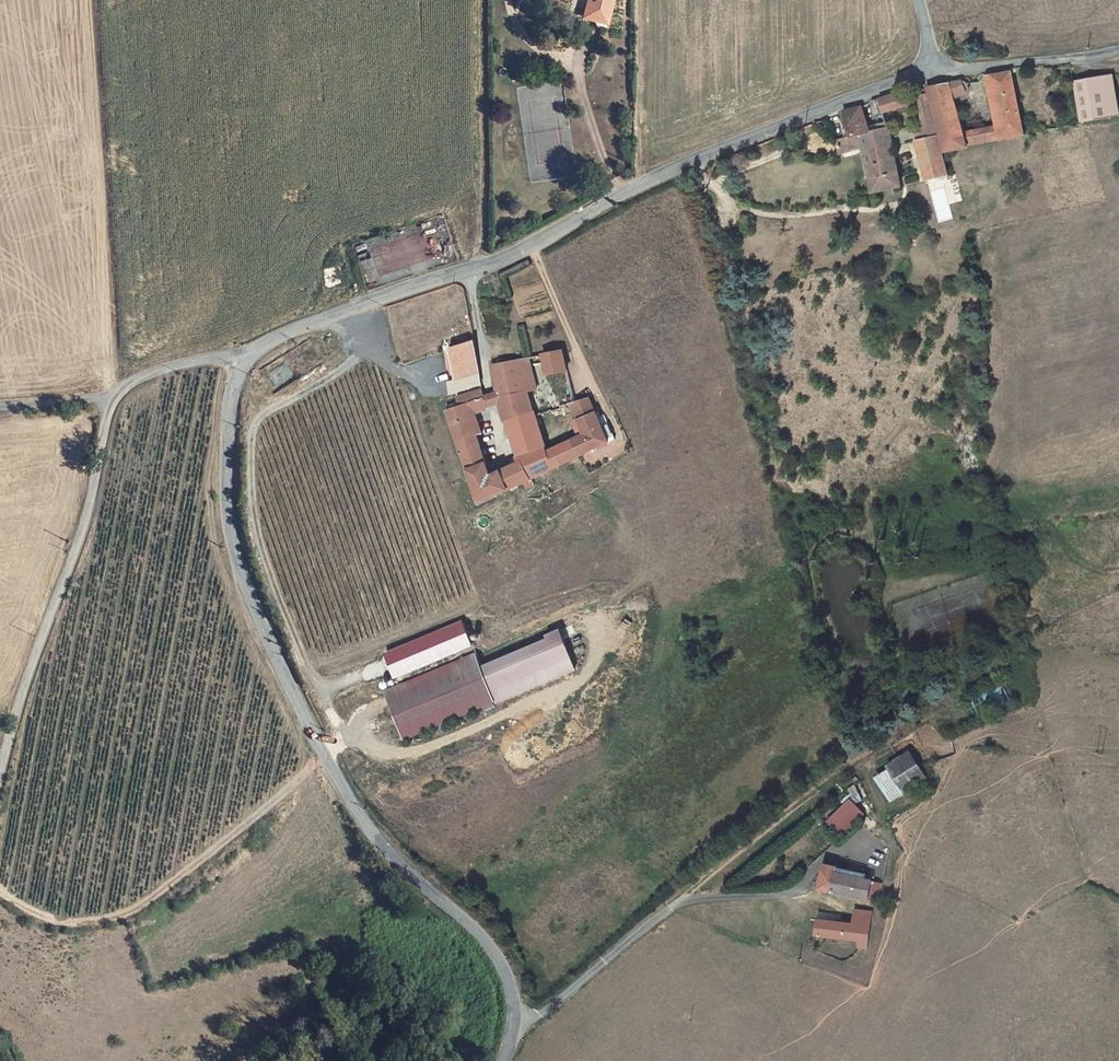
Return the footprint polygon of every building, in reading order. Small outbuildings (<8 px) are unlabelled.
[(607,20),(613,0),(589,0),(585,14),(607,20)] [(607,20),(585,14),(584,16),(597,19),(599,24),(606,26),(607,20)] [(1009,72),(986,76),(986,79),(1000,125),(1004,139),(1026,135),(1009,72)] [(1110,114),(1118,112),(1118,102),(1112,72),(1101,75),(1110,114)] [(1101,75),(1074,81),(1084,121),(1110,114),(1101,75)] [(964,89),(963,83),(963,80),(947,83),(950,93),(964,89)] [(947,83),(928,87),(929,91),(949,170),(960,168),(957,150),(968,149),(967,146),(963,132),(954,97),(951,98),(950,93),(947,83)] [(903,91),(879,98),(882,112),(909,104),(908,97),(905,97),(903,91)] [(936,136),(925,92),(917,94),(923,138),(936,136)] [(882,112),(879,98),(870,103),(872,114),(882,112)] [(840,129),(843,137),(848,136),(886,128),(885,124),(866,128),(861,109),(841,111),(845,128),(840,129)] [(967,146),(982,143),(1004,139),(1000,125),(963,132),(967,146)] [(900,186),(886,128),(848,136),(834,139),(838,154),(862,149),(863,153),(874,192),(900,186)] [(946,177),(936,136),(923,138),(914,140),(924,181),(946,177)] [(987,182),(986,175),(965,180),(966,186),(987,182)] [(452,365),(478,358),(475,340),(450,348),(452,365)] [(547,373),(568,368),(564,349),(542,354),(547,373)] [(539,386),(529,357),(528,356),(507,361),(513,394),(526,391),(539,386)] [(534,477),(554,467),(548,451),(547,446),(516,459),(518,465),(492,477),(476,435),(482,433),(476,413),(487,410),(486,401),(484,388),(458,396),(460,406),(448,410),(481,503),(524,483),(526,488),(537,483),(534,477)] [(513,394),(499,398),(500,406),(503,422),(533,410),(526,391),(513,394)] [(576,402),(572,404),(578,417),(596,409),(590,396),(576,402)] [(487,410),(500,406),(499,398),(486,401),(487,410)] [(579,435),(570,439),(579,455),(610,440),(610,439),(599,416),(596,409),(578,417),(581,425),(575,427),(579,435)] [(516,459),(547,446),(539,427),(536,418),(533,410),(503,422),(516,459)] [(550,413),(536,418),(539,427),(553,422),(550,413)] [(578,417),(572,419),(575,427),(581,425),(578,417)] [(554,467),(579,455),(570,439),(548,451),(554,467)] [(395,674),(472,648),(465,626),(387,651),(395,674)] [(409,693),(393,700),(397,708),(418,756),(508,716),(487,668),(412,701),(409,693)] [(1005,684),(983,690),(987,706),(1009,700),(1005,684)] [(884,775),(885,777),(900,802),(924,787),(908,761),(884,775)] [(887,811),(900,802),(885,777),(872,786),(887,811)] [(842,835),(865,812),(851,797),(827,821),(842,835)] [(815,891),(821,891),(867,902),(870,883),(862,882),(863,875),(820,866),(815,891)] [(870,883),(867,902),(868,902),(877,905),(881,886),(870,883)] [(869,945),(865,945),(868,930),(860,929),(839,927),(841,917),(819,912),(816,935),(857,943),(856,950),(868,952),(869,945)] [(860,929),(868,930),(870,918),(862,916),(860,929)]
